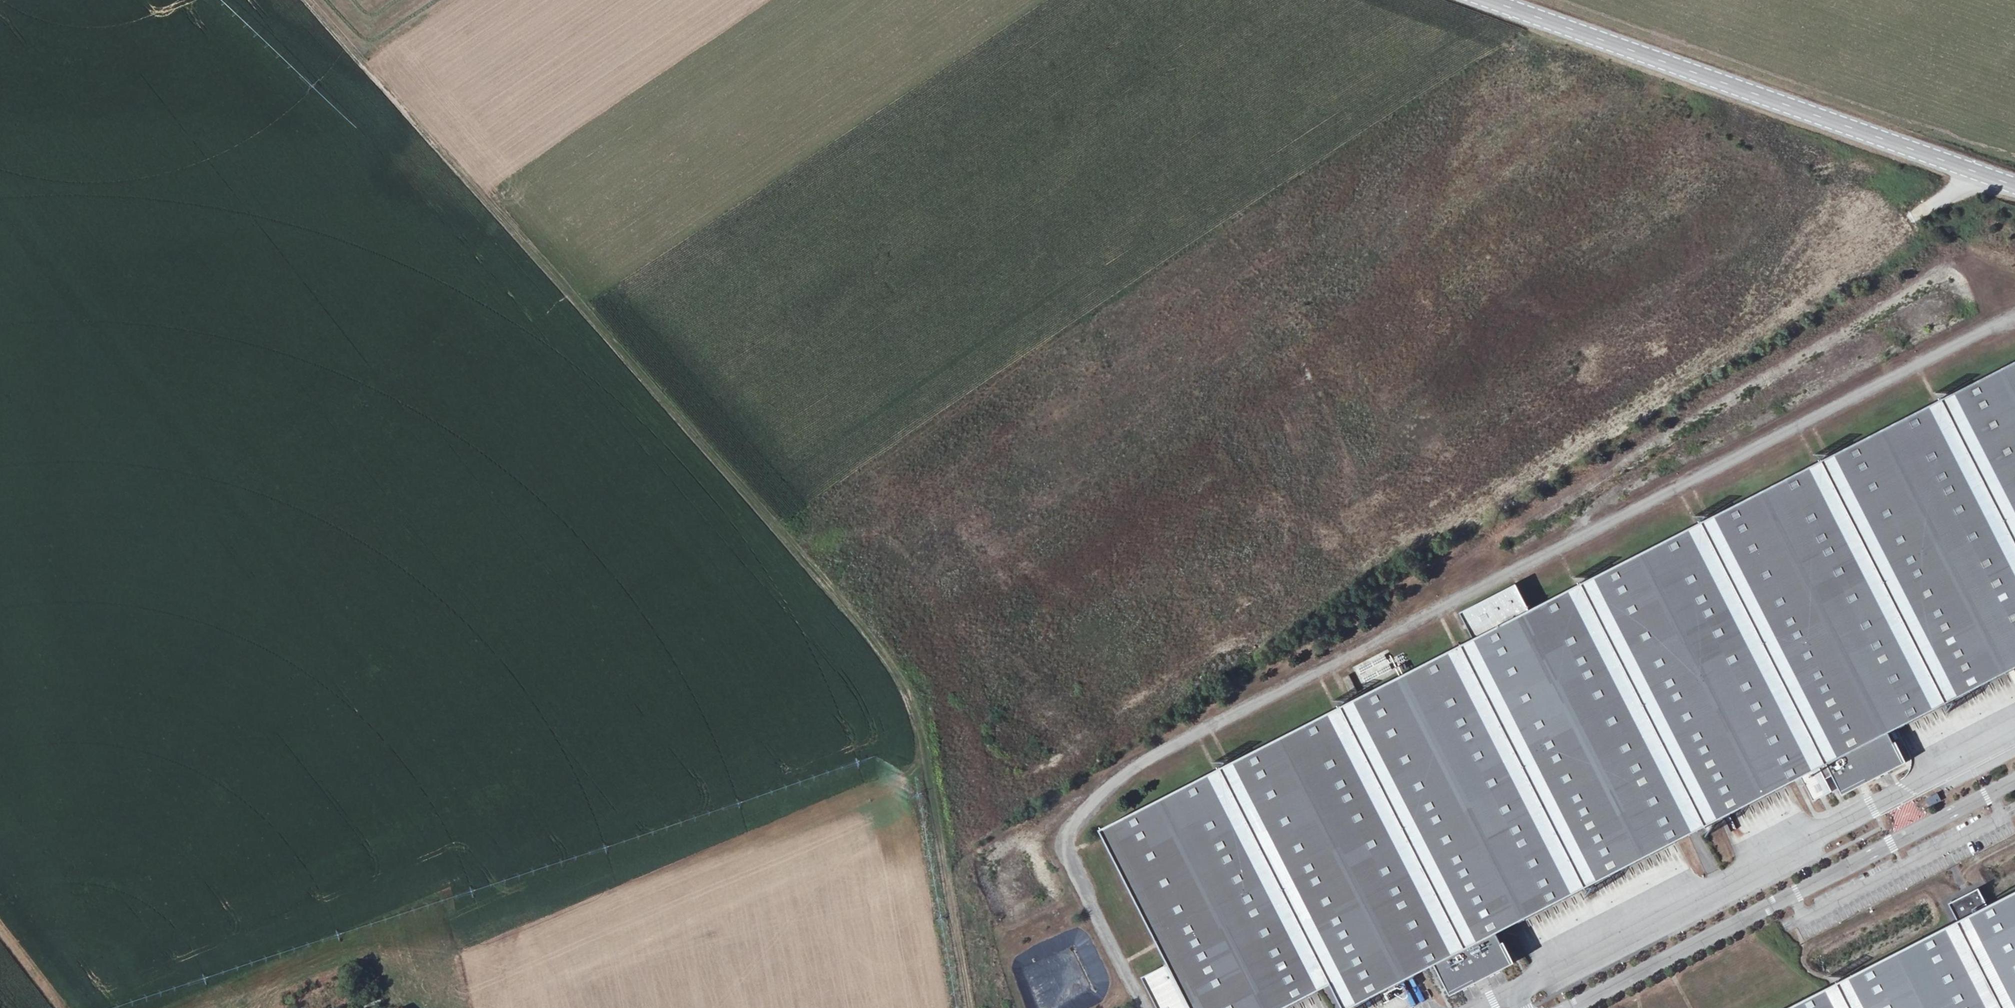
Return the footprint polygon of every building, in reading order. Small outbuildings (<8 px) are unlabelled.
[(1119,817),(1188,948),(1161,963),(1184,1007),(1208,1007),(1215,1004),(1217,1007),(1273,1007),(1347,970),(1361,996),(1450,951),(1464,979),(1526,948),(1512,919),(1810,766),(1821,789),(1840,779),(1835,769),(1842,766),(1849,781),(1873,769),(1874,772),(1914,751),(1902,732),(1904,730),(1896,721),(2014,660),(2014,358),(1540,601),(1527,575),(1472,603),(1485,629),(1119,817)] [(1348,675),(1344,678),(1350,691),(1355,689),(1348,675)] [(942,732),(951,727),(935,710),(931,720),(942,732)] [(1931,805),(1943,799),(1938,789),(1926,795),(1931,805)] [(1670,852),(1674,862),(1680,860),(1675,850),(1670,852)] [(1973,910),(1964,892),(1933,907),(1943,927),(1784,1007),(2014,1007),(2014,889),(1973,910)] [(1016,953),(1039,1007),(1088,1007),(1107,1000),(1100,984),(1107,981),(1084,925),(1016,953)]
